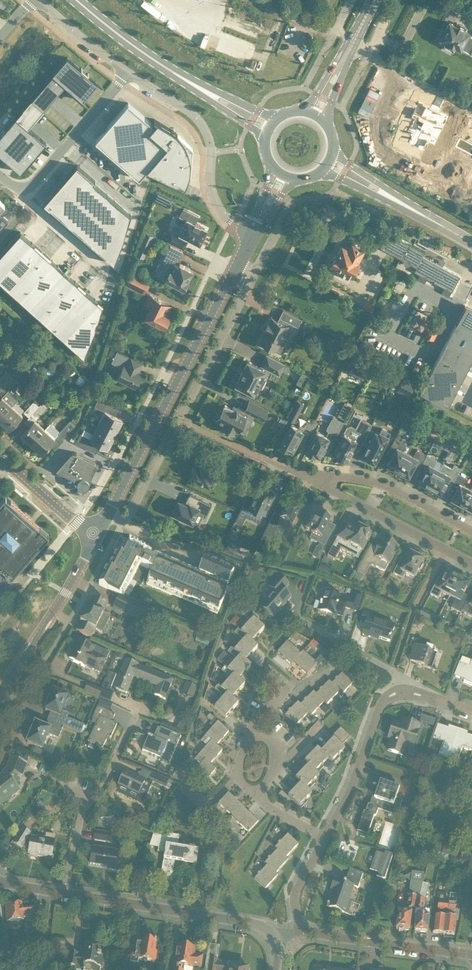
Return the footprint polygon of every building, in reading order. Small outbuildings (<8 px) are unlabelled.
[(440,35),(441,36),(441,38),(446,40),(443,45),(453,51),(456,45),(461,48),(461,47),(471,52),(471,51),(471,35),(468,33),(469,31),(465,29),(467,27),(460,23),(459,26),(449,21),(445,30),(443,29),(440,35)] [(67,56),(32,98),(44,108),(65,84),(83,99),(98,82),(67,56)] [(418,95),(413,105),(422,109),(427,99),(418,95)] [(23,108),(16,117),(28,127),(35,119),(44,109),(32,99),(32,98),(23,108)] [(128,102),(96,140),(139,177),(147,168),(185,186),(188,177),(189,173),(191,174),(193,146),(178,132),(177,133),(174,131),(171,129),(168,127),(158,120),(154,124),(128,102)] [(13,116),(0,131),(0,156),(17,172),(43,144),(13,116)] [(404,120),(393,144),(408,151),(409,147),(424,153),(427,148),(435,152),(441,138),(426,131),(429,124),(417,118),(414,125),(404,120)] [(77,165),(45,202),(115,263),(131,214),(93,181),(94,180),(77,165)] [(158,193),(154,200),(160,203),(163,196),(158,193)] [(171,233),(168,240),(184,248),(187,241),(187,240),(188,237),(200,243),(200,241),(202,242),(205,236),(203,235),(207,229),(200,225),(201,225),(196,222),(199,216),(184,208),(180,216),(187,219),(180,233),(181,233),(179,236),(171,233)] [(0,255),(0,279),(88,357),(105,304),(21,231),(0,255)] [(388,242),(384,249),(404,259),(403,261),(404,263),(405,264),(407,264),(409,264),(410,263),(417,266),(415,270),(420,273),(417,279),(425,282),(427,277),(445,286),(442,292),(449,295),(452,290),(460,274),(440,264),(441,261),(424,252),(425,251),(409,242),(392,234),(388,242)] [(336,272),(345,276),(346,277),(348,272),(352,274),(354,271),(358,273),(360,268),(356,266),(359,260),(357,259),(363,247),(352,242),(349,248),(342,244),(338,254),(337,253),(332,262),(339,266),(336,272)] [(141,243),(136,254),(144,257),(149,247),(141,243)] [(178,260),(183,251),(170,244),(164,258),(167,259),(158,276),(165,280),(166,278),(175,282),(184,287),(193,269),(184,265),(180,263),(178,265),(174,263),(176,259),(178,260)] [(131,272),(125,285),(144,294),(150,281),(131,272)] [(150,294),(146,303),(141,313),(155,320),(164,325),(169,316),(167,315),(171,305),(162,301),(150,294)] [(368,298),(364,306),(371,310),(375,302),(368,298)] [(465,305),(420,391),(448,405),(471,359),(471,309),(465,305)] [(270,317),(263,330),(265,331),(260,341),(262,342),(262,344),(268,347),(270,346),(276,349),(286,328),(291,330),(294,324),(298,326),(302,319),(283,309),(279,317),(280,317),(277,321),(270,317)] [(434,339),(443,323),(433,317),(432,319),(426,316),(422,323),(428,327),(424,334),(434,339)] [(328,334),(321,343),(328,348),(334,339),(328,334)] [(134,357),(117,349),(112,361),(122,366),(116,377),(126,382),(135,386),(142,372),(139,370),(143,362),(134,357)] [(340,374),(348,358),(338,353),(330,370),(340,374)] [(248,360),(236,383),(254,393),(258,385),(261,387),(266,379),(262,377),(265,371),(269,373),(271,369),(279,374),(285,363),(268,354),(268,355),(267,354),(262,365),(263,365),(262,367),(248,360)] [(58,356),(53,361),(59,366),(64,361),(58,356)] [(351,356),(345,369),(365,379),(371,366),(351,356)] [(377,366),(373,374),(389,381),(393,374),(377,366)] [(2,386),(7,390),(0,398),(0,419),(12,406),(12,405),(17,399),(19,393),(15,389),(18,381),(17,381),(16,379),(19,376),(21,375),(23,371),(19,367),(14,372),(15,373),(2,386)] [(0,379),(0,384),(2,386),(15,373),(14,372),(10,369),(7,372),(7,371),(0,379)] [(302,372),(297,382),(304,386),(309,375),(302,372)] [(86,387),(90,380),(83,376),(79,383),(86,387)] [(410,394),(415,384),(404,379),(399,388),(410,394)] [(114,403),(99,396),(97,400),(95,405),(103,410),(97,423),(116,432),(123,419),(109,412),(114,403)] [(38,398),(35,401),(34,401),(24,411),(30,416),(33,413),(43,403),(42,402),(38,398)] [(288,417),(294,420),(304,402),(297,398),(288,417)] [(219,416),(217,419),(225,423),(223,426),(234,432),(235,432),(236,431),(239,433),(240,430),(245,433),(255,416),(263,420),(268,410),(250,401),(245,409),(238,406),(236,410),(225,404),(222,410),(221,409),(218,415),(219,416)] [(345,401),(341,408),(348,412),(352,405),(345,401)] [(38,417),(47,406),(43,403),(33,413),(38,417)] [(0,419),(0,421),(10,429),(16,422),(22,415),(12,406),(0,419)] [(282,414),(278,423),(283,426),(288,417),(282,414)] [(313,438),(307,450),(308,451),(307,453),(313,455),(313,454),(315,455),(316,453),(320,455),(322,450),(328,453),(344,421),(332,416),(326,427),(329,431),(327,434),(324,433),(317,429),(315,433),(313,432),(311,437),(313,438)] [(69,420),(54,437),(46,430),(32,444),(42,453),(57,436),(62,440),(65,436),(75,425),(77,423),(72,418),(70,420),(69,420)] [(34,419),(28,427),(21,434),(32,444),(46,430),(34,419)] [(308,419),(304,426),(300,424),(299,427),(291,423),(280,445),(281,446),(281,448),(285,449),(287,449),(288,449),(289,448),(293,450),(295,446),(300,449),(314,422),(308,419)] [(358,451),(363,442),(369,429),(372,424),(365,420),(360,430),(352,426),(347,427),(343,435),(341,434),(338,440),(340,441),(334,452),(335,453),(335,455),(340,458),(341,456),(346,459),(349,454),(350,454),(353,448),(358,451)] [(403,420),(399,428),(405,431),(409,424),(403,420)] [(108,448),(116,432),(97,423),(89,437),(80,433),(76,442),(90,449),(95,441),(108,448)] [(375,432),(369,429),(363,442),(368,445),(366,449),(363,454),(367,456),(366,458),(368,459),(367,460),(372,463),(373,461),(375,462),(378,456),(380,456),(383,451),(381,450),(391,432),(382,427),(379,433),(375,431),(375,432)] [(397,471),(408,452),(402,449),(405,442),(395,437),(389,449),(394,451),(388,464),(393,467),(392,468),(397,471)] [(421,465),(427,454),(417,448),(413,455),(408,452),(397,471),(403,474),(404,472),(409,475),(416,462),(421,465)] [(98,463),(76,451),(75,451),(73,451),(72,451),(71,452),(56,468),(78,479),(77,480),(77,481),(77,482),(77,483),(77,484),(78,486),(79,487),(81,488),(82,488),(82,491),(83,491),(86,487),(87,486),(89,483),(89,481),(98,463)] [(434,466),(437,459),(427,454),(421,465),(420,466),(426,469),(423,475),(420,481),(425,484),(424,485),(429,488),(439,469),(434,466)] [(195,464),(190,474),(201,479),(201,480),(202,481),(201,483),(210,487),(216,474),(215,474),(217,468),(232,476),(237,465),(218,456),(213,465),(211,464),(212,462),(204,459),(199,457),(195,465),(195,464)] [(454,464),(452,467),(443,462),(439,469),(429,488),(435,491),(435,489),(441,492),(444,485),(444,486),(447,480),(452,483),(458,472),(461,467),(454,464)] [(249,469),(243,481),(250,485),(256,472),(249,469)] [(467,477),(458,472),(452,483),(458,486),(451,498),(457,500),(456,502),(461,505),(470,487),(464,484),(467,477)] [(461,505),(467,507),(467,506),(471,508),(471,484),(470,487),(461,505)] [(242,507),(236,520),(242,523),(246,514),(252,517),(256,508),(267,513),(270,507),(268,506),(274,494),(271,492),(272,490),(267,488),(266,489),(259,486),(248,510),(242,507)] [(177,500),(171,513),(179,516),(177,520),(185,524),(187,520),(191,522),(197,510),(206,514),(210,504),(188,494),(183,503),(177,500)] [(7,496),(6,495),(0,502),(0,503),(1,504),(0,505),(0,566),(11,576),(19,566),(19,567),(48,534),(31,519),(32,518),(11,500),(7,496)] [(274,510),(262,535),(273,540),(279,528),(289,533),(302,506),(288,499),(285,507),(284,506),(281,512),(282,512),(281,513),(274,510)] [(312,516),(305,530),(312,533),(310,536),(311,536),(309,540),(325,548),(333,531),(327,529),(331,520),(320,515),(318,519),(312,516)] [(341,531),(327,557),(335,561),(341,550),(347,554),(347,553),(358,559),(362,551),(371,534),(368,532),(368,529),(363,527),(361,528),(356,526),(353,532),(350,530),(348,534),(341,531)] [(108,568),(99,585),(120,596),(120,595),(121,594),(124,596),(140,565),(152,572),(146,585),(171,596),(217,615),(221,606),(226,595),(227,591),(228,590),(220,587),(222,584),(227,586),(228,586),(228,585),(231,580),(231,579),(233,574),(234,572),(232,572),(225,569),(225,568),(224,568),(218,566),(217,565),(207,561),(205,560),(204,561),(199,574),(155,555),(153,559),(150,557),(146,555),(149,550),(143,547),(146,542),(130,534),(120,554),(117,553),(109,569),(108,568)] [(358,573),(354,580),(360,583),(364,576),(365,576),(371,565),(376,568),(385,572),(388,565),(389,565),(398,547),(396,547),(396,544),(392,542),(390,544),(385,541),(382,547),(380,551),(377,550),(371,547),(358,573)] [(228,542),(225,549),(235,554),(238,547),(228,542)] [(423,561),(411,554),(407,561),(401,558),(393,574),(403,579),(406,574),(414,578),(418,570),(420,571),(423,565),(421,564),(423,561)] [(321,566),(317,573),(324,576),(328,569),(321,566)] [(442,593),(449,597),(459,578),(454,575),(453,576),(448,574),(445,580),(441,587),(436,584),(430,595),(438,599),(442,593)] [(291,597),(284,590),(289,584),(279,575),(269,586),(275,591),(261,607),(273,618),(291,597)] [(464,582),(465,580),(459,578),(449,597),(456,600),(451,609),(461,614),(462,612),(469,598),(464,595),(466,591),(469,585),(464,582)] [(328,612),(342,617),(345,608),(356,612),(362,595),(354,593),(351,601),(324,593),(318,611),(327,614),(328,612)] [(120,596),(114,609),(128,616),(134,601),(120,595),(120,596)] [(153,595),(149,606),(164,612),(168,601),(153,595)] [(103,602),(93,598),(89,607),(88,606),(80,622),(81,623),(76,632),(85,636),(91,639),(108,605),(103,602)] [(469,598),(462,612),(471,617),(471,600),(469,598)] [(422,610),(419,616),(427,620),(430,614),(422,610)] [(247,626),(241,633),(252,643),(258,636),(264,629),(244,611),(241,615),(250,622),(247,626)] [(395,626),(387,624),(387,622),(376,618),(377,616),(364,611),(364,612),(361,622),(366,624),(363,635),(370,638),(370,635),(389,642),(395,626)] [(158,614),(155,621),(168,627),(172,620),(158,614)] [(235,617),(230,623),(236,628),(241,622),(235,617)] [(238,630),(235,634),(243,641),(241,645),(234,652),(246,661),(252,654),(258,648),(252,643),(241,633),(238,630)] [(297,641),(300,635),(295,632),(292,638),(297,641)] [(431,670),(435,660),(437,655),(425,650),(427,645),(413,639),(410,647),(414,649),(410,662),(431,670)] [(312,641),(309,645),(314,650),(319,645),(316,642),(313,640),(313,641),(312,641)] [(84,667),(85,665),(99,672),(103,665),(106,658),(93,652),(94,650),(78,641),(69,659),(84,667)] [(292,665),(294,663),(301,654),(287,642),(277,653),(292,665)] [(231,649),(228,652),(237,660),(234,663),(228,670),(239,680),(245,673),(251,666),(246,661),(234,652),(231,649)] [(301,654),(294,663),(307,675),(317,664),(303,652),(301,654)] [(224,653),(217,661),(222,665),(228,657),(224,653)] [(134,677),(139,680),(140,680),(145,669),(125,661),(118,679),(114,688),(127,693),(134,677)] [(454,676),(464,680),(463,682),(471,686),(471,661),(469,667),(459,663),(454,676)] [(221,689),(233,699),(239,692),(245,685),(239,680),(228,670),(225,668),(222,671),(230,679),(227,682),(221,689)] [(145,669),(140,680),(157,687),(153,695),(165,700),(173,680),(164,676),(145,669)] [(332,684),(339,692),(342,695),(356,681),(345,671),(332,684)] [(105,684),(112,687),(116,675),(110,673),(105,684)] [(216,675),(212,680),(215,684),(220,679),(216,675)] [(332,684),(329,681),(316,695),(324,703),(327,705),(339,692),(332,684)] [(182,694),(193,699),(198,688),(186,683),(182,694)] [(102,690),(88,685),(85,692),(99,698),(102,690)] [(221,701),(215,708),(226,718),(232,711),(238,704),(233,699),(221,689),(218,686),(215,690),(224,698),(221,701)] [(84,726),(67,719),(68,714),(62,711),(68,697),(54,691),(53,693),(51,693),(49,698),(50,699),(48,705),(49,705),(48,708),(47,708),(45,711),(51,713),(48,720),(63,727),(81,734),(84,726)] [(311,716),(324,703),(316,695),(314,692),(301,705),(300,706),(308,713),(311,716)] [(296,726),(308,713),(300,706),(301,705),(298,702),(285,716),(296,726)] [(326,705),(321,710),(325,714),(330,709),(326,705)] [(97,722),(88,742),(90,743),(88,748),(95,751),(97,747),(103,749),(108,737),(111,738),(117,725),(112,722),(115,715),(98,707),(92,719),(97,722)] [(213,727),(205,736),(209,739),(211,741),(217,746),(229,732),(218,722),(210,715),(207,718),(211,722),(209,724),(213,727)] [(422,716),(419,723),(426,725),(429,718),(422,716)] [(59,739),(63,727),(48,720),(45,728),(36,724),(34,727),(35,727),(34,730),(33,730),(31,736),(29,735),(27,741),(29,741),(28,744),(42,750),(48,735),(59,739)] [(412,746),(416,735),(419,726),(404,721),(402,727),(394,724),(391,733),(393,734),(388,751),(397,754),(402,756),(406,744),(412,746)] [(437,759),(447,762),(458,730),(449,727),(448,729),(438,725),(433,739),(443,742),(437,759)] [(158,740),(148,735),(147,737),(148,737),(142,751),(160,759),(159,761),(168,765),(181,736),(161,728),(157,735),(160,736),(158,740)] [(338,736),(348,744),(354,737),(344,729),(338,736)] [(447,762),(456,765),(462,749),(471,752),(471,737),(467,735),(467,733),(458,730),(447,762)] [(207,746),(199,755),(202,758),(204,760),(205,760),(210,764),(222,751),(217,746),(211,741),(209,739),(205,736),(201,741),(204,744),(207,746)] [(321,752),(321,753),(328,760),(329,761),(332,763),(338,757),(339,756),(344,750),(345,749),(341,746),(334,739),(333,739),(328,745),(321,752)] [(309,758),(305,763),(308,766),(316,773),(320,768),(321,766),(327,760),(328,760),(321,753),(321,752),(318,749),(317,750),(309,758)] [(200,765),(192,774),(204,784),(216,769),(210,764),(205,760),(204,760),(202,758),(199,755),(194,760),(198,763),(200,765)] [(13,795),(19,791),(7,777),(14,770),(17,772),(20,762),(11,758),(6,769),(3,772),(4,773),(0,777),(0,801),(3,799),(6,802),(13,795)] [(462,759),(459,766),(466,768),(468,761),(462,759)] [(73,760),(69,769),(76,772),(80,763),(73,760)] [(186,761),(182,765),(187,769),(191,765),(186,761)] [(329,761),(325,766),(330,771),(335,766),(332,763),(329,761)] [(172,766),(168,776),(172,777),(176,768),(172,766)] [(298,777),(295,780),(300,784),(301,784),(307,789),(309,787),(313,783),(316,779),(319,776),(318,774),(316,773),(308,766),(305,769),(298,777)] [(125,772),(118,786),(120,786),(118,791),(119,793),(124,796),(126,795),(128,790),(139,795),(145,781),(125,772)] [(166,789),(169,781),(152,773),(148,781),(166,789)] [(366,838),(372,822),(373,822),(375,816),(376,816),(378,811),(396,817),(402,801),(395,799),(399,788),(392,786),(394,781),(386,779),(376,775),(373,784),(380,786),(378,791),(378,790),(375,799),(372,798),(370,805),(368,804),(365,812),(364,812),(361,818),(367,820),(362,837),(366,838)] [(282,792),(278,795),(288,804),(291,801),(299,808),(305,801),(306,800),(312,794),(309,792),(307,789),(301,784),(300,784),(295,790),(288,797),(282,792)] [(244,807),(228,793),(218,804),(232,816),(231,817),(233,819),(244,807)] [(115,814),(101,807),(100,813),(101,814),(100,819),(113,818),(115,814)] [(245,809),(244,807),(233,819),(248,833),(258,822),(245,809)] [(209,819),(207,816),(205,815),(201,819),(205,823),(209,819)] [(212,818),(207,822),(212,827),(216,822),(212,818)] [(432,834),(435,826),(425,822),(422,830),(432,834)] [(51,859),(54,843),(55,839),(54,839),(55,836),(46,834),(45,838),(44,838),(43,840),(31,837),(31,839),(28,837),(30,834),(23,829),(20,834),(14,843),(22,847),(29,851),(28,855),(31,855),(30,857),(37,859),(37,857),(51,859)] [(94,840),(107,842),(110,843),(111,835),(95,832),(94,840)] [(177,848),(179,837),(154,832),(150,847),(165,850),(161,878),(172,880),(175,862),(196,866),(199,852),(177,848)] [(298,845),(288,834),(275,848),(277,850),(286,858),(298,845)] [(434,841),(431,853),(440,854),(441,842),(434,841)] [(443,847),(442,854),(455,857),(457,850),(443,847)] [(121,864),(120,864),(122,853),(93,848),(90,864),(108,867),(109,870),(119,871),(120,866),(121,866),(121,864)] [(288,860),(286,858),(277,850),(264,864),(267,866),(276,874),(288,860)] [(460,862),(470,864),(471,853),(462,851),(460,862)] [(376,853),(370,871),(378,874),(376,877),(384,880),(393,855),(385,852),(384,855),(376,853)] [(278,876),(276,874),(267,866),(254,879),(265,890),(278,876)] [(344,914),(354,887),(357,888),(362,874),(350,870),(345,884),(335,880),(331,890),(333,890),(328,906),(327,906),(327,908),(329,908),(344,914)] [(408,902),(406,902),(405,912),(398,912),(396,930),(398,930),(398,932),(402,932),(403,931),(409,932),(411,917),(413,917),(416,897),(419,897),(422,884),(423,875),(411,874),(408,896),(408,902)] [(427,933),(428,923),(429,917),(429,916),(428,916),(429,910),(423,910),(424,901),(428,886),(422,884),(419,897),(416,897),(413,917),(416,917),(415,932),(427,933)] [(432,934),(444,935),(448,896),(447,896),(447,895),(438,894),(437,902),(439,902),(438,912),(440,912),(440,917),(434,917),(432,934)] [(449,897),(448,896),(444,935),(454,936),(456,921),(458,921),(459,912),(455,911),(456,895),(450,894),(449,897)] [(6,907),(7,916),(8,922),(23,920),(23,918),(25,918),(25,916),(32,915),(31,908),(22,909),(21,905),(6,907)] [(32,933),(37,931),(38,931),(37,925),(36,922),(30,924),(32,933)] [(128,953),(127,959),(127,960),(131,964),(138,965),(139,961),(148,963),(148,962),(155,963),(156,953),(154,953),(156,943),(141,941),(140,946),(138,946),(137,954),(128,953)] [(69,963),(69,966),(75,967),(75,969),(99,969),(99,967),(101,957),(98,957),(99,948),(95,947),(96,944),(88,943),(86,959),(77,957),(78,955),(71,954),(69,963)] [(174,969),(193,969),(198,969),(201,969),(203,956),(194,955),(195,949),(178,947),(176,956),(174,969)] [(248,969),(238,968),(239,966),(218,963),(218,962),(210,960),(209,969),(248,969)]
